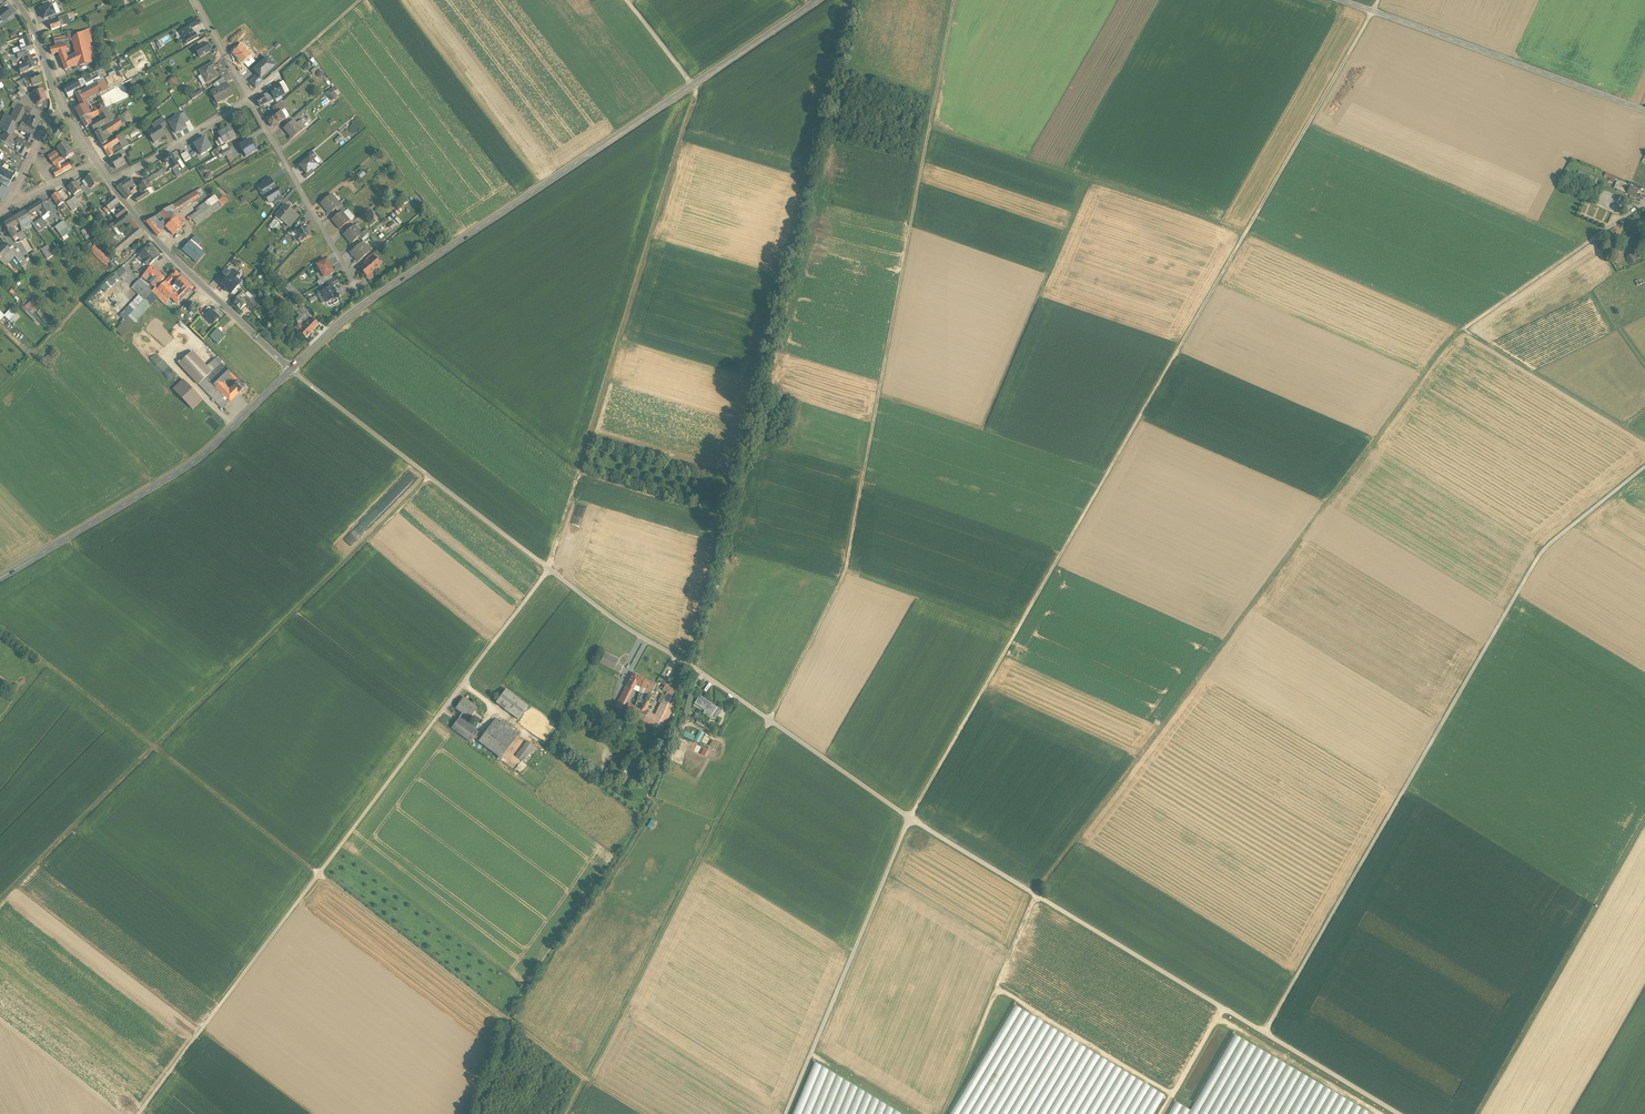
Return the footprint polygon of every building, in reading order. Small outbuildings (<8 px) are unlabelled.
[(43,17),(55,13),(51,4),(51,3),(43,7),(39,8),(43,17)] [(3,21),(11,14),(6,8),(0,13),(0,18),(3,21)] [(70,23),(68,17),(62,19),(64,25),(68,24),(70,23)] [(190,25),(192,28),(198,25),(195,18),(188,22),(190,25)] [(59,20),(49,23),(51,30),(61,27),(59,20)] [(184,39),(187,44),(198,38),(195,33),(194,33),(192,28),(190,25),(181,31),(185,39),(184,39)] [(88,29),(82,32),(85,44),(88,43),(92,42),(88,29)] [(82,32),(73,38),(73,41),(67,42),(67,43),(67,44),(68,46),(74,44),(76,51),(85,49),(89,48),(88,43),(85,44),(82,32)] [(25,45),(31,42),(28,34),(22,37),(25,45)] [(206,37),(197,42),(199,46),(205,43),(208,41),(206,37)] [(66,38),(54,40),(56,46),(67,43),(67,42),(66,38)] [(25,45),(24,45),(20,47),(22,53),(27,51),(34,49),(31,42),(25,45)] [(199,46),(195,48),(200,57),(210,52),(205,43),(199,46)] [(67,44),(50,48),(52,54),(58,52),(63,51),(69,48),(68,46),(67,44)] [(243,64),(244,63),(251,57),(242,45),(233,53),(243,64)] [(85,49),(76,51),(75,54),(78,63),(80,67),(89,63),(86,53),(85,49)] [(94,51),(86,53),(89,63),(96,61),(94,51)] [(64,54),(59,56),(65,70),(72,66),(67,57),(66,58),(64,54)] [(75,54),(67,57),(72,66),(78,63),(75,54)] [(30,57),(23,60),(25,65),(28,70),(35,67),(33,63),(32,60),(30,57)] [(244,63),(249,67),(256,61),(251,57),(244,63)] [(274,66),(267,58),(254,70),(257,74),(261,78),(274,66)] [(123,67),(129,63),(127,59),(120,62),(123,67)] [(213,62),(198,70),(201,75),(203,74),(207,82),(217,77),(212,69),(216,67),(213,62)] [(308,62),(303,66),(306,71),(312,67),(308,62)] [(25,65),(18,68),(20,73),(28,70),(25,65)] [(36,74),(28,77),(30,80),(27,82),(29,87),(32,86),(41,82),(37,73),(36,74)] [(261,78),(257,74),(249,81),(255,88),(263,81),(260,78),(261,78)] [(88,76),(82,79),(85,84),(90,81),(91,81),(88,76)] [(27,82),(30,80),(28,77),(17,82),(21,87),(25,85),(27,88),(29,87),(27,82)] [(168,82),(171,86),(178,82),(176,77),(168,82)] [(103,79),(94,84),(98,92),(98,93),(108,89),(103,79)] [(78,81),(71,85),(71,83),(64,87),(66,94),(81,86),(78,81)] [(289,91),(283,81),(278,83),(284,93),(289,91)] [(26,92),(16,83),(13,86),(19,91),(20,91),(23,95),(26,92)] [(278,83),(269,89),(272,95),(275,99),(284,93),(278,83)] [(98,92),(94,84),(92,84),(88,87),(92,94),(98,92)] [(221,87),(221,86),(210,92),(217,103),(222,100),(222,99),(231,94),(232,95),(233,95),(227,84),(221,87)] [(86,88),(75,94),(79,102),(82,100),(92,94),(88,87),(86,88)] [(160,91),(158,89),(145,99),(147,101),(160,91)] [(338,96),(332,89),(328,92),(334,99),(338,96)] [(42,90),(33,93),(36,102),(45,99),(42,90)] [(263,95),(256,99),(260,107),(264,105),(265,106),(267,105),(266,104),(268,103),(266,99),(263,95)] [(280,101),(273,108),(276,113),(281,110),(281,111),(285,108),(280,101)] [(93,107),(95,111),(95,112),(90,114),(86,116),(90,115),(96,111),(98,111),(97,110),(104,107),(105,106),(103,102),(93,107)] [(81,106),(75,109),(80,118),(86,116),(90,114),(87,108),(85,104),(81,106)] [(21,105),(18,111),(23,114),(24,111),(26,108),(21,105)] [(104,107),(97,110),(98,111),(99,113),(102,118),(105,124),(112,120),(108,114),(110,113),(109,110),(107,107),(105,108),(104,107)] [(18,111),(15,110),(10,118),(11,120),(17,124),(17,125),(19,122),(23,114),(18,111)] [(276,113),(275,114),(279,122),(286,118),(281,111),(281,110),(276,113)] [(180,117),(184,124),(190,120),(185,112),(179,115),(180,117)] [(5,132),(8,125),(11,120),(10,118),(5,113),(0,124),(0,127),(5,132)] [(275,113),(267,118),(271,126),(274,125),(275,126),(278,125),(277,123),(279,122),(275,114),(275,113)] [(40,120),(31,117),(27,126),(35,129),(40,120)] [(166,125),(162,117),(156,121),(159,125),(160,125),(161,128),(166,125)] [(169,123),(176,133),(179,131),(180,132),(183,130),(183,129),(186,127),(184,124),(180,117),(169,123)] [(102,118),(91,124),(94,130),(105,124),(102,118)] [(118,118),(111,124),(111,123),(106,127),(109,133),(114,130),(122,124),(118,118)] [(17,124),(11,120),(8,125),(15,129),(15,127),(17,124)] [(293,120),(284,128),(292,138),(302,130),(296,123),(293,120)] [(305,127),(300,120),(296,123),(302,130),(305,127)] [(27,126),(21,123),(20,126),(19,129),(29,134),(33,135),(35,129),(27,126)] [(15,129),(8,125),(5,132),(6,132),(8,134),(11,136),(13,133),(15,129)] [(128,125),(119,132),(120,134),(130,128),(128,125)] [(159,125),(148,132),(154,142),(165,134),(161,128),(160,125),(159,125)] [(105,126),(95,132),(100,141),(106,138),(109,136),(108,134),(109,133),(106,127),(105,126)] [(228,126),(218,132),(221,137),(224,143),(236,136),(231,128),(230,129),(228,126)] [(58,127),(56,128),(56,129),(52,135),(52,136),(57,139),(58,139),(58,138),(62,132),(62,131),(62,129),(61,127),(60,127),(58,127)] [(123,133),(116,137),(119,142),(121,145),(123,149),(129,145),(123,133)] [(11,136),(8,134),(3,140),(11,145),(13,142),(16,143),(17,140),(11,136)] [(116,136),(102,145),(107,153),(112,151),(110,147),(119,142),(116,137),(116,136)] [(201,154),(211,148),(205,137),(194,144),(201,154)] [(221,137),(215,141),(218,146),(224,143),(221,137)] [(345,142),(341,137),(336,141),(340,146),(345,142)] [(30,143),(19,138),(17,140),(16,143),(16,144),(22,147),(27,149),(30,143)] [(250,139),(239,146),(245,156),(256,149),(250,139)] [(66,142),(58,148),(58,149),(65,159),(66,159),(74,154),(66,142)] [(112,151),(107,153),(109,157),(113,155),(119,151),(123,149),(121,145),(112,151)] [(220,153),(218,154),(220,158),(223,156),(231,152),(229,148),(220,153)] [(58,149),(48,156),(55,165),(65,159),(58,149)] [(185,161),(191,158),(187,151),(181,155),(185,161)] [(317,157),(312,151),(307,155),(309,158),(310,157),(313,160),(317,157)] [(172,153),(163,159),(166,164),(169,163),(171,167),(172,168),(172,169),(176,167),(179,165),(175,159),(172,153)] [(115,158),(111,160),(116,169),(126,163),(122,156),(120,154),(115,158)] [(309,158),(300,166),(302,168),(304,171),(306,173),(307,174),(312,169),(317,165),(313,160),(310,157),(309,158)] [(60,164),(56,166),(57,169),(53,171),(56,176),(71,167),(71,166),(70,164),(69,162),(61,166),(60,164)] [(176,167),(172,169),(176,176),(180,174),(176,167)] [(147,180),(149,183),(167,172),(164,168),(146,178),(147,180)] [(14,175),(3,169),(0,175),(11,181),(14,175)] [(312,169),(307,174),(306,173),(304,176),(307,179),(314,172),(312,169)] [(91,171),(83,176),(87,182),(95,177),(91,171)] [(1604,176),(1614,181),(1616,176),(1606,172),(1604,176)] [(3,180),(1,183),(7,187),(11,181),(0,175),(0,179),(3,180)] [(95,177),(87,182),(91,188),(100,182),(95,177)] [(269,177),(261,182),(263,185),(271,180),(269,177)] [(147,180),(139,185),(144,192),(147,190),(152,188),(149,183),(147,180)] [(263,185),(260,187),(260,188),(262,187),(266,194),(265,195),(276,188),(271,180),(263,185)] [(81,188),(76,181),(67,186),(70,190),(72,190),(74,193),(81,188)] [(1630,186),(1625,184),(1620,182),(1617,189),(1627,194),(1630,186)] [(123,183),(117,187),(127,199),(132,195),(129,192),(128,191),(127,189),(128,188),(123,183)] [(1639,190),(1630,186),(1627,194),(1630,195),(1636,197),(1639,190)] [(81,188),(74,193),(76,195),(75,196),(77,200),(84,196),(82,193),(84,192),(82,190),(81,188)] [(204,194),(200,188),(183,199),(186,203),(178,207),(180,210),(204,194)] [(276,188),(265,195),(266,195),(271,202),(269,203),(270,203),(274,201),(281,196),(276,188)] [(144,192),(139,195),(142,199),(150,194),(147,190),(144,192)] [(58,192),(52,196),(59,205),(62,203),(60,200),(62,199),(58,192)] [(335,198),(332,194),(320,204),(323,208),(324,207),(329,213),(328,214),(329,214),(335,209),(338,206),(337,205),(333,200),(335,198)] [(114,195),(108,200),(113,206),(120,202),(114,195)] [(132,195),(127,199),(133,206),(137,202),(135,198),(132,195)] [(219,200),(216,195),(196,209),(198,211),(195,213),(197,216),(219,200)] [(84,196),(77,200),(75,196),(71,199),(72,200),(76,205),(86,200),(84,196)] [(225,196),(218,201),(222,206),(229,201),(225,196)] [(281,196),(274,201),(277,207),(283,199),(281,196)] [(183,199),(176,203),(178,207),(186,203),(183,199)] [(113,206),(108,200),(104,204),(110,211),(112,209),(114,208),(113,206)] [(43,201),(36,205),(39,209),(40,208),(45,215),(49,211),(43,201)] [(193,219),(197,225),(222,206),(218,201),(193,219)] [(1582,210),(1586,213),(1591,203),(1586,201),(1582,210)] [(36,205),(25,211),(28,216),(39,209),(36,205)] [(293,212),(285,205),(277,214),(285,221),(284,223),(289,227),(296,219),(291,215),(293,212)] [(115,213),(114,214),(118,219),(128,212),(124,207),(115,213)] [(170,207),(163,211),(165,214),(163,216),(165,219),(169,223),(178,215),(172,209),(170,207)] [(342,210),(331,220),(340,230),(354,216),(348,209),(344,213),(342,210)] [(25,211),(14,217),(19,224),(18,225),(21,228),(32,222),(28,216),(25,211)] [(194,211),(186,217),(189,221),(197,216),(194,211)] [(128,213),(114,224),(119,231),(124,227),(123,226),(129,222),(133,218),(128,213)] [(165,226),(173,235),(185,224),(178,215),(169,223),(165,226)] [(14,217),(4,224),(8,231),(13,228),(18,225),(19,224),(14,217)] [(47,225),(41,217),(38,220),(44,227),(47,225)] [(155,217),(146,223),(150,226),(154,223),(157,220),(155,217)] [(38,220),(33,224),(38,232),(44,227),(38,220)] [(64,221),(55,227),(59,233),(68,226),(64,221)] [(156,226),(152,230),(158,237),(162,233),(161,231),(167,225),(163,221),(156,226)] [(119,231),(114,224),(107,229),(100,235),(111,250),(124,238),(119,231)] [(293,226),(287,233),(291,236),(292,235),(296,229),(297,229),(293,226)] [(362,234),(354,226),(343,235),(351,244),(359,237),(362,235),(362,234)] [(298,232),(300,236),(297,238),(300,243),(311,236),(306,227),(298,232)] [(13,228),(8,231),(12,238),(17,236),(17,235),(16,234),(13,228)] [(86,240),(90,237),(85,228),(81,230),(86,240)] [(296,229),(292,235),(295,240),(297,238),(300,236),(298,232),(296,229)] [(366,231),(362,234),(362,235),(359,237),(361,240),(368,234),(366,231)] [(20,232),(16,234),(17,235),(17,236),(21,242),(25,239),(20,232)] [(202,241),(195,235),(192,239),(199,245),(202,241)] [(3,257),(10,250),(5,243),(0,248),(0,260),(3,257)] [(194,247),(189,243),(183,250),(188,255),(188,254),(197,263),(205,254),(201,251),(200,252),(194,247)] [(362,244),(350,253),(354,257),(355,256),(359,261),(371,251),(366,246),(365,247),(362,244)] [(47,246),(41,250),(47,259),(53,256),(47,246)] [(104,256),(94,246),(90,250),(100,260),(102,258),(104,256)] [(151,246),(139,256),(144,261),(147,258),(152,263),(159,257),(153,251),(154,250),(151,246)] [(24,259),(19,252),(17,254),(13,248),(10,250),(19,264),(24,259)] [(1633,255),(1626,258),(1630,265),(1636,261),(1633,255)] [(0,260),(0,261),(5,266),(8,262),(3,257),(0,260)] [(369,261),(360,269),(366,276),(367,277),(371,273),(372,273),(381,265),(375,258),(374,257),(369,261)] [(115,267),(106,258),(102,262),(111,271),(115,267)] [(147,258),(144,261),(148,266),(152,263),(147,258)] [(324,262),(317,266),(321,272),(330,267),(327,260),(324,262)] [(330,267),(321,272),(324,278),(331,275),(334,273),(330,267)] [(159,274),(152,268),(147,273),(146,273),(143,277),(156,288),(164,278),(159,274)] [(123,269),(118,274),(124,281),(128,277),(123,269)] [(233,270),(230,274),(227,271),(223,275),(227,278),(222,284),(227,288),(226,290),(231,295),(242,282),(236,278),(239,275),(233,270)] [(331,275),(324,278),(320,281),(317,282),(320,288),(323,286),(322,285),(328,281),(333,279),(331,275)] [(189,284),(182,277),(178,282),(176,284),(178,286),(177,288),(179,290),(180,288),(182,290),(189,284)] [(333,279),(328,281),(330,284),(327,286),(328,289),(329,289),(332,287),(340,283),(336,277),(333,279)] [(147,288),(140,281),(133,289),(140,295),(143,292),(143,291),(144,292),(144,291),(148,296),(152,292),(148,288),(147,288)] [(176,293),(165,282),(158,290),(168,301),(171,298),(176,293)] [(182,290),(178,294),(176,293),(171,298),(178,304),(194,288),(189,284),(182,290)] [(302,298),(289,285),(286,288),(295,296),(299,301),(302,298)] [(328,289),(321,292),(322,293),(324,297),(323,298),(326,302),(326,303),(328,302),(329,302),(331,301),(332,300),(335,298),(335,299),(337,300),(339,299),(339,297),(338,295),(337,295),(332,287),(329,289),(328,289)] [(148,296),(144,291),(144,292),(143,291),(143,292),(140,295),(145,300),(148,296)] [(145,300),(129,317),(135,324),(136,324),(138,322),(138,321),(151,307),(151,306),(158,299),(152,292),(145,300)] [(243,293),(235,301),(236,302),(234,304),(240,310),(246,305),(246,304),(244,302),(248,298),(243,293)] [(255,294),(250,300),(253,302),(254,301),(259,306),(263,302),(255,294)] [(250,300),(248,298),(244,302),(246,304),(246,305),(248,308),(253,302),(250,300)] [(33,299),(24,308),(32,315),(41,306),(33,299)] [(309,311),(304,307),(298,314),(302,318),(305,315),(309,311)] [(16,313),(10,308),(3,316),(8,321),(16,313)] [(209,308),(202,314),(205,317),(211,310),(209,308)] [(37,313),(51,329),(56,325),(42,309),(37,313)] [(220,318),(212,310),(211,310),(205,317),(213,325),(220,318)] [(27,311),(25,313),(34,322),(36,320),(27,311)] [(309,311),(305,315),(311,321),(312,319),(315,317),(309,311)] [(16,313),(8,321),(11,323),(18,316),(16,313)] [(302,318),(298,323),(301,326),(303,329),(306,326),(308,324),(311,321),(305,315),(302,318)] [(135,324),(129,317),(116,331),(124,338),(136,324),(135,324)] [(311,321),(308,324),(315,330),(319,326),(312,319),(311,321)] [(315,330),(308,324),(306,326),(312,333),(315,330)] [(312,333),(306,326),(303,329),(301,326),(297,330),(306,339),(312,333)] [(209,338),(218,346),(226,337),(218,329),(209,338)] [(208,369),(192,352),(179,365),(199,385),(207,378),(212,373),(208,369)] [(52,360),(47,356),(41,362),(46,367),(52,360)] [(217,360),(208,369),(212,373),(221,364),(217,360)] [(212,373),(207,378),(211,382),(226,368),(221,364),(212,373)] [(226,368),(211,382),(217,389),(223,384),(226,380),(229,378),(232,375),(226,368)] [(207,378),(199,385),(222,410),(230,403),(217,389),(211,382),(207,378)] [(229,378),(226,380),(233,387),(235,385),(232,381),(229,378)] [(245,388),(235,378),(232,381),(235,385),(233,387),(233,388),(239,394),(238,394),(239,394),(245,388)] [(202,401),(183,381),(173,390),(193,410),(202,401)] [(223,384),(217,389),(230,403),(236,397),(235,397),(229,391),(223,384)] [(239,394),(233,388),(233,387),(229,391),(235,397),(236,397),(239,394),(238,394),(239,394)] [(618,661),(604,654),(600,663),(614,670),(617,663),(618,661)] [(623,666),(617,663),(614,670),(620,673),(621,670),(621,671),(622,670),(621,670),(623,666)] [(645,679),(633,674),(629,681),(635,684),(641,687),(645,679)] [(656,684),(645,679),(641,687),(652,692),(656,684)] [(674,687),(666,683),(663,689),(667,691),(673,694),(676,688),(674,687)] [(627,685),(625,689),(618,703),(624,706),(626,702),(633,688),(627,685)] [(528,706),(506,689),(496,702),(518,719),(528,706)] [(683,713),(689,714),(694,694),(688,693),(683,713)] [(716,707),(700,696),(694,704),(704,711),(702,714),(709,718),(716,707)] [(477,707),(464,698),(456,708),(462,712),(459,718),(464,721),(468,716),(470,717),(477,707)] [(644,701),(641,709),(645,711),(649,703),(647,702),(644,701)] [(636,709),(626,702),(624,706),(618,703),(616,707),(632,715),(636,709)] [(660,703),(654,714),(647,712),(642,722),(656,728),(667,706),(660,703)] [(645,711),(641,709),(640,710),(636,708),(636,709),(632,715),(643,720),(647,712),(645,711)] [(464,721),(459,718),(453,727),(460,733),(471,742),(478,733),(470,726),(464,721)] [(499,723),(495,719),(479,741),(499,756),(498,757),(501,759),(519,734),(501,721),(499,723)] [(682,736),(693,741),(695,735),(685,731),(682,736)] [(703,735),(699,732),(694,740),(699,743),(703,735)] [(527,741),(516,756),(523,761),(534,746),(527,741)] [(1017,1001),(951,1113),(1159,1113),(1172,1093),(1017,1001)] [(1239,1021),(1194,1101),(1178,1092),(1166,1113),(1393,1113),(1239,1021)] [(792,1113),(909,1113),(815,1059),(792,1113)]
